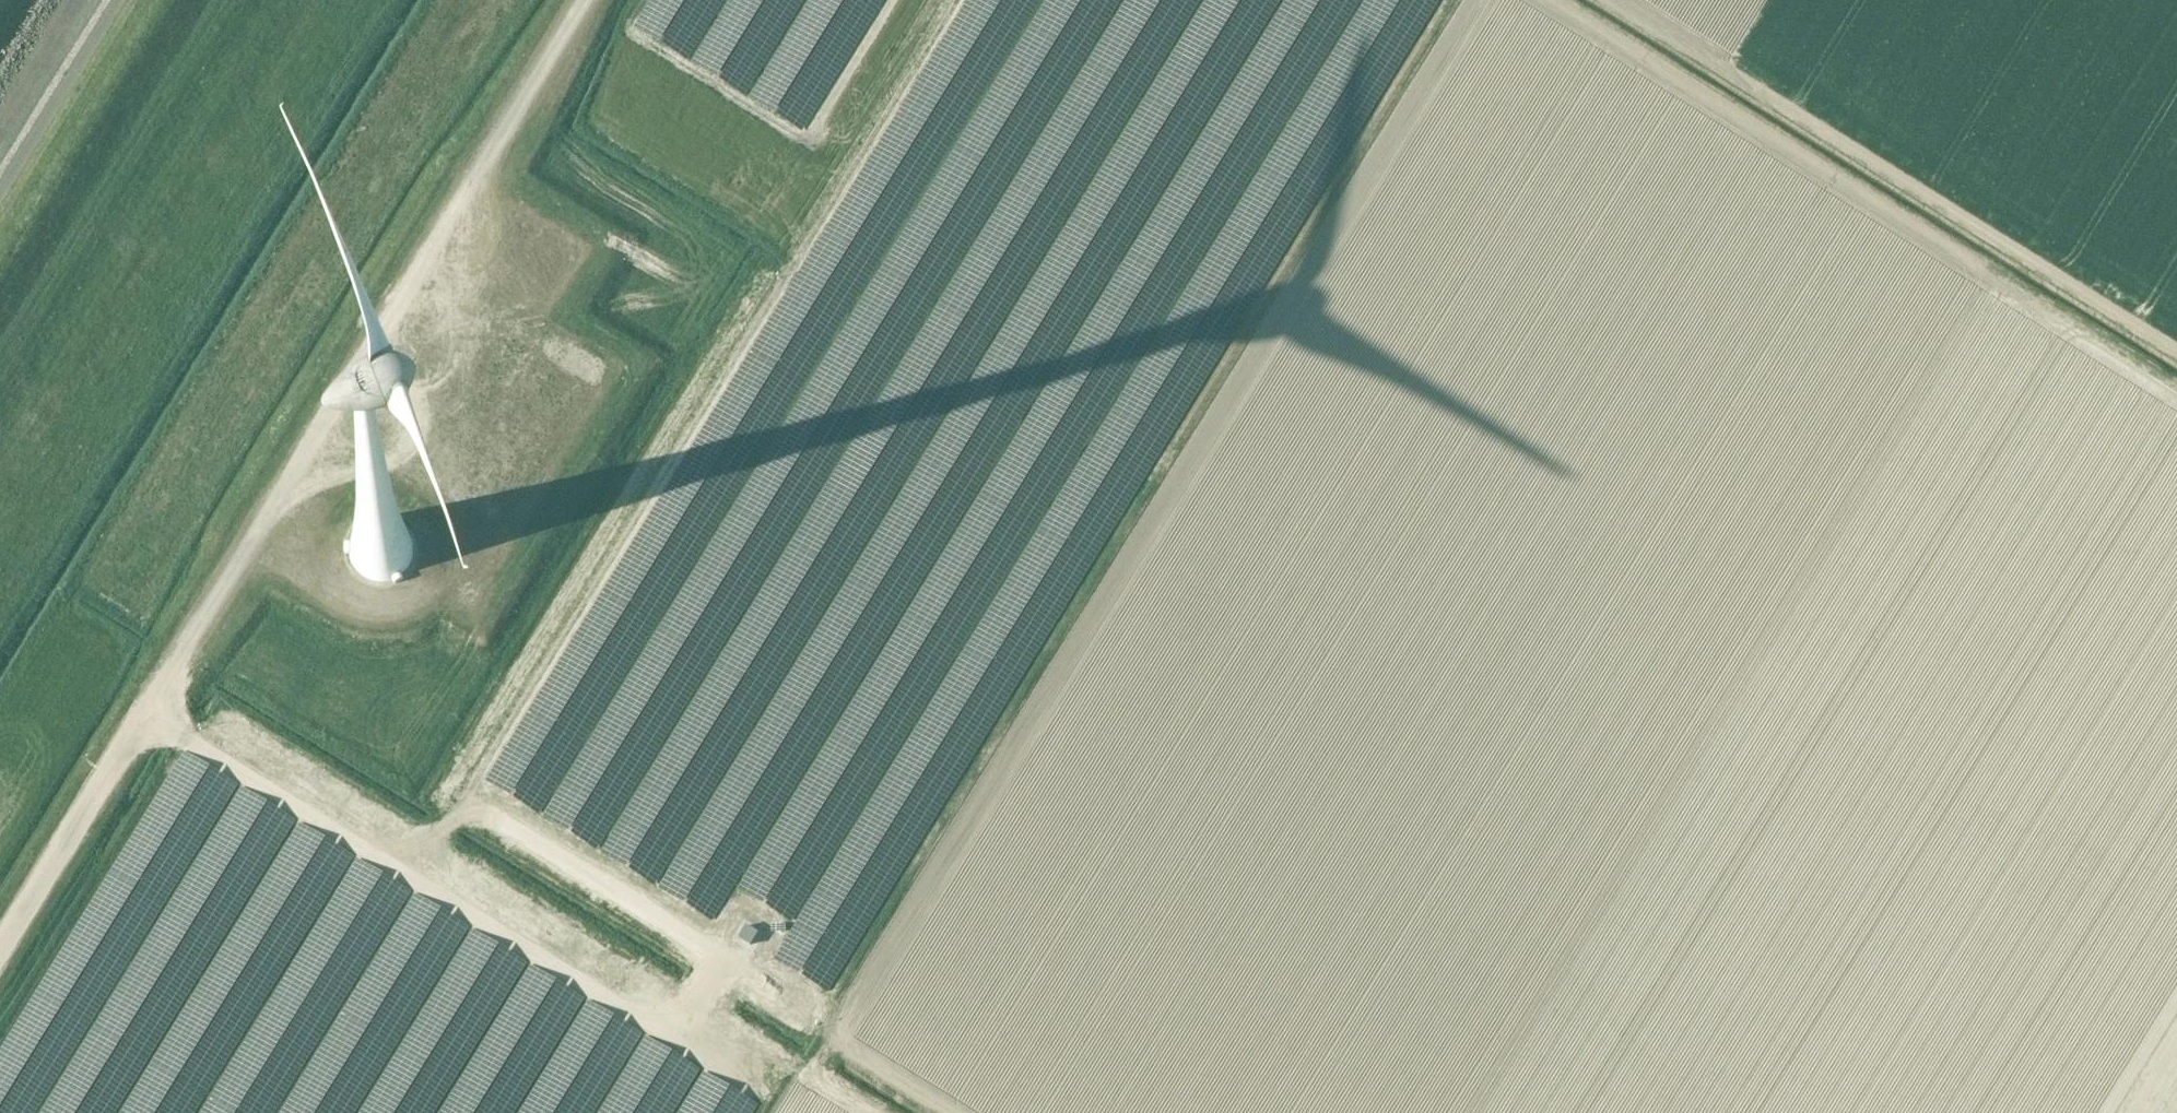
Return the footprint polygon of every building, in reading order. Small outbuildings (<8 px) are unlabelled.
[(347,545),(345,555),(347,565),(351,574),(358,582),(366,587),(376,590),(386,590),(396,587),(405,582),(412,574),(416,565),(417,555),(416,544),(412,535),(405,527),(396,522),(386,519),(376,519),(366,522),(358,527),(351,535),(347,545)]
